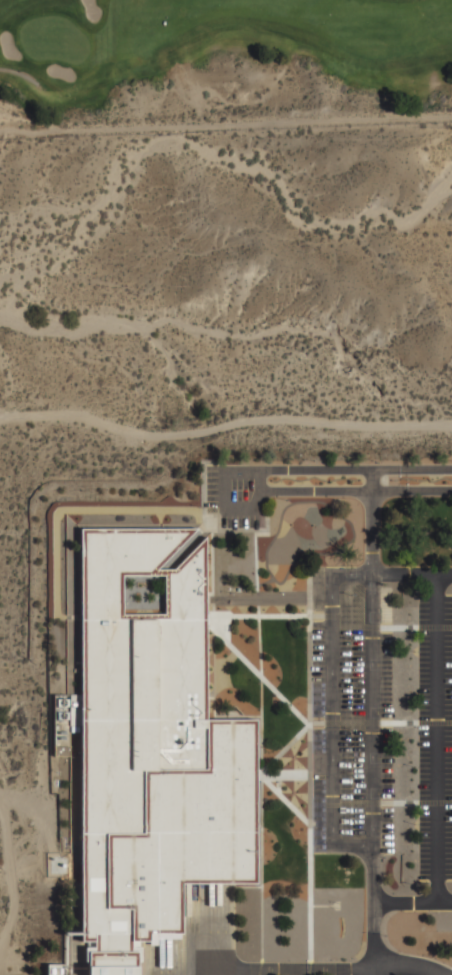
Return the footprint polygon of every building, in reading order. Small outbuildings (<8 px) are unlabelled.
[(81,528),(81,940),(95,939),(95,946),(84,946),(84,974),(138,974),(139,940),(158,940),(158,933),(182,932),(182,882),(256,881),(254,718),(206,718),(205,535),(174,569),(156,569),(197,527),(81,528)] [(65,964),(47,964),(47,974),(65,974),(65,964)]
